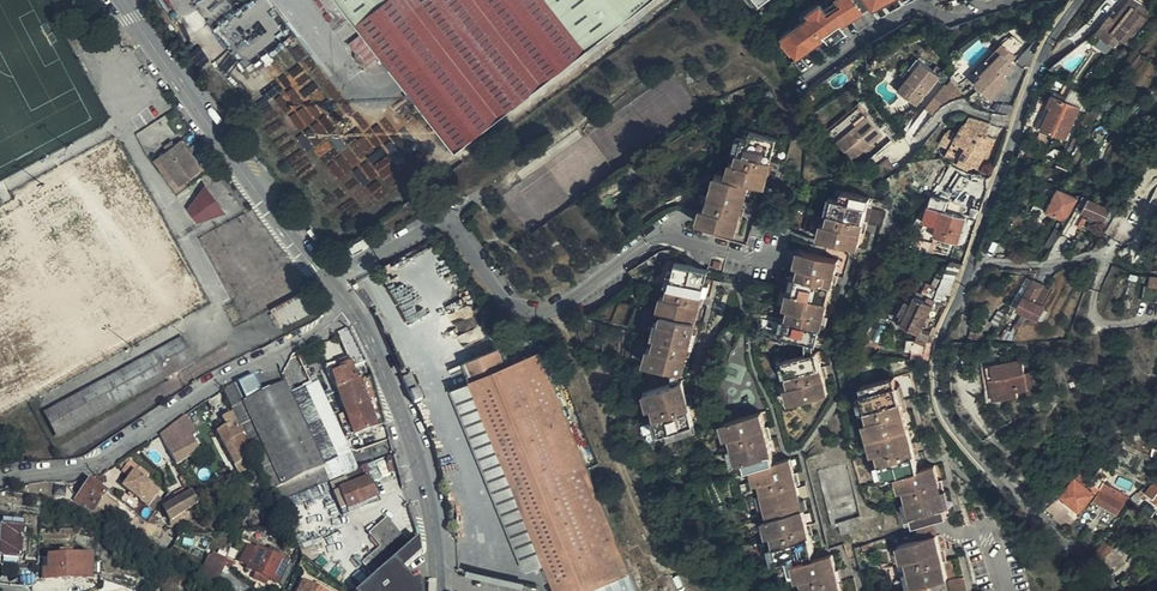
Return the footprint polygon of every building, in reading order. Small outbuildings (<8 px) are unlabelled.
[(454,151),(650,0),(340,0),(454,151)] [(765,10),(778,0),(758,0),(765,10)] [(867,13),(859,0),(833,0),(825,5),(778,33),(792,57),(867,13)] [(868,8),(893,0),(866,0),(868,8)] [(1097,34),(1105,40),(1114,48),(1121,39),(1128,44),(1153,13),(1136,0),(1132,0),(1120,14),(1116,10),(1097,34)] [(1105,40),(1097,34),(1089,41),(1097,48),(1105,40)] [(982,72),(974,80),(992,98),(1011,78),(1005,71),(1019,57),(1003,41),(977,68),(982,72)] [(913,72),(907,80),(898,90),(917,106),(941,76),(917,58),(909,68),(913,72)] [(898,90),(907,80),(902,76),(893,86),(898,90)] [(1067,84),(1066,84),(1060,98),(1067,101),(1073,89),(1072,88),(1067,84)] [(1018,98),(1022,88),(1012,85),(1009,95),(1018,98)] [(945,104),(960,97),(947,86),(936,98),(945,104)] [(1088,111),(1094,101),(1073,89),(1067,101),(1081,107),(1088,111)] [(1067,101),(1060,98),(1054,95),(1050,105),(1053,107),(1043,129),(1066,140),(1081,107),(1067,101)] [(827,130),(829,133),(859,107),(867,116),(870,114),(860,103),(827,130)] [(867,116),(859,107),(829,133),(852,161),(867,148),(873,144),(883,135),(867,116)] [(987,134),(991,124),(969,116),(965,124),(964,124),(957,137),(945,132),(939,144),(949,149),(945,157),(968,170),(972,166),(978,169),(996,139),(987,134)] [(744,129),(730,178),(749,183),(762,187),(776,137),(744,129)] [(182,140),(159,157),(167,169),(180,186),(203,169),(182,140)] [(1037,152),(1023,145),(1017,159),(1031,165),(1037,152)] [(1037,152),(1031,165),(1037,168),(1043,155),(1037,152)] [(167,169),(159,157),(153,161),(162,173),(167,169)] [(252,208),(215,159),(209,164),(245,212),(252,208)] [(871,173),(880,183),(896,171),(887,160),(871,173)] [(862,172),(864,174),(871,172),(876,168),(874,165),(862,172)] [(1063,182),(1069,171),(1058,165),(1052,176),(1063,182)] [(749,183),(730,178),(715,173),(701,225),(734,234),(749,183)] [(962,194),(971,179),(962,173),(952,189),(962,194)] [(215,189),(187,199),(196,223),(224,213),(215,189)] [(1055,200),(1053,203),(1049,212),(1067,222),(1079,199),(1060,189),(1055,200)] [(857,249),(871,199),(844,191),(843,200),(836,198),(825,240),(857,249)] [(1092,198),(1084,197),(1076,211),(1079,213),(1084,215),(1085,212),(1105,222),(1111,210),(1091,200),(1092,198)] [(1019,220),(1027,206),(1016,200),(1008,213),(1019,220)] [(959,244),(967,219),(943,211),(935,237),(959,244)] [(1102,228),(1105,222),(1085,212),(1084,215),(1082,218),(1087,221),(1102,228)] [(1084,215),(1079,213),(1072,225),(1082,230),(1087,221),(1082,218),(1084,215)] [(1046,246),(1052,250),(1063,233),(1056,230),(1046,246)] [(918,249),(926,252),(934,239),(926,235),(918,249)] [(807,342),(815,344),(817,345),(839,260),(807,252),(784,336),(807,342)] [(720,270),(722,263),(714,261),(712,269),(720,270)] [(672,369),(680,371),(682,371),(701,296),(708,270),(675,262),(649,363),(672,369)] [(1018,310),(1035,280),(1028,276),(1010,305),(1018,310)] [(1052,290),(1035,280),(1018,310),(1039,321),(1040,320),(1045,309),(1046,307),(1043,306),(1052,290)] [(938,296),(951,299),(952,296),(955,285),(941,282),(938,296)] [(307,290),(271,309),(282,330),(318,310),(307,290)] [(912,303),(905,317),(902,324),(911,329),(922,334),(937,300),(929,296),(927,301),(916,296),(912,303)] [(900,314),(905,317),(912,303),(906,301),(900,314)] [(999,328),(1007,314),(999,309),(990,323),(999,328)] [(1050,312),(1045,309),(1040,320),(1044,322),(1050,312)] [(1002,336),(1013,341),(1018,334),(1007,328),(1002,336)] [(344,345),(355,340),(348,329),(339,333),(344,345)] [(911,329),(909,340),(928,342),(927,352),(926,360),(930,361),(934,340),(922,334),(911,329)] [(344,345),(349,358),(353,368),(366,363),(366,362),(355,341),(355,340),(344,345)] [(927,352),(928,342),(909,340),(907,350),(927,352)] [(183,341),(47,416),(57,436),(194,361),(183,341)] [(542,354),(508,368),(501,348),(467,362),(474,382),(473,383),(558,590),(638,590),(542,354)] [(818,352),(815,353),(807,355),(785,361),(796,404),(829,394),(818,352)] [(354,437),(384,425),(371,377),(358,381),(353,368),(349,358),(325,367),(328,376),(332,375),(354,437)] [(1026,373),(1023,359),(982,367),(985,389),(991,388),(993,401),(1019,397),(1018,391),(1028,390),(1029,395),(1042,392),(1038,371),(1026,373)] [(679,380),(680,371),(672,369),(672,382),(679,380)] [(254,376),(223,391),(231,410),(243,404),(282,487),(325,467),(286,384),(262,395),(254,376)] [(403,381),(414,406),(422,402),(411,377),(403,381)] [(887,478),(902,474),(919,469),(895,378),(863,386),(887,478)] [(682,379),(679,380),(672,382),(648,388),(659,431),(665,429),(667,437),(695,429),(682,379)] [(203,404),(197,408),(204,417),(210,413),(203,404)] [(231,410),(277,505),(332,481),(325,467),(282,487),(243,404),(231,410)] [(184,418),(190,428),(205,419),(204,417),(197,408),(184,418)] [(805,554),(812,551),(814,551),(789,459),(775,462),(762,412),(728,421),(739,463),(746,461),(748,470),(756,467),(781,560),(805,554)] [(238,474),(250,467),(248,464),(255,461),(242,436),(231,413),(222,418),(226,427),(216,432),(238,474)] [(184,418),(159,436),(175,464),(187,457),(190,464),(199,459),(193,449),(199,446),(190,428),(184,418)] [(386,468),(383,460),(366,467),(369,475),(386,468)] [(126,473),(132,476),(135,472),(145,480),(149,475),(133,464),(126,473)] [(919,469),(902,474),(916,524),(933,520),(948,516),(935,465),(919,469)] [(1058,490),(1057,490),(1063,494),(1076,478),(1079,474),(1074,471),(1061,486),(1058,490)] [(135,472),(132,476),(124,486),(151,506),(162,492),(145,480),(135,472)] [(1111,481),(1122,487),(1125,480),(1114,474),(1111,481)] [(97,479),(96,483),(100,485),(103,484),(105,482),(105,480),(103,477),(102,476),(99,477),(97,479)] [(1090,480),(1087,477),(1086,477),(1085,478),(1082,482),(1076,478),(1063,494),(1082,509),(1095,493),(1089,488),(1091,485),(1088,483),(1090,480)] [(368,479),(339,491),(348,511),(364,504),(376,499),(368,479)] [(75,500),(86,507),(88,504),(95,510),(98,511),(101,507),(114,516),(120,505),(106,495),(107,493),(90,480),(75,500)] [(1119,516),(1130,495),(1104,481),(1098,492),(1093,501),(1119,516)] [(1146,493),(1154,498),(1156,494),(1156,481),(1146,493)] [(242,490),(243,487),(242,484),(239,483),(236,484),(235,487),(236,490),(239,491),(242,490)] [(215,499),(223,491),(217,484),(208,492),(215,499)] [(348,511),(339,491),(334,493),(343,517),(366,508),(364,504),(348,511)] [(165,507),(172,521),(180,516),(199,506),(199,505),(193,494),(177,502),(177,501),(165,507)] [(418,537),(407,503),(334,565),(347,579),(355,572),(366,584),(418,537)] [(180,516),(181,519),(185,526),(199,506),(180,516)] [(118,516),(116,521),(129,528),(132,522),(118,516)] [(170,525),(175,527),(181,519),(180,516),(172,521),(170,525)] [(181,519),(175,527),(183,529),(185,526),(181,519)] [(933,520),(916,524),(920,540),(937,535),(933,520)] [(24,531),(0,529),(0,557),(22,559),(24,531)] [(156,543),(169,551),(174,543),(161,535),(156,543)] [(948,578),(937,535),(920,540),(902,544),(913,586),(929,582),(948,578)] [(360,590),(422,590),(422,585),(418,581),(412,583),(402,572),(421,556),(419,540),(360,590)] [(1102,561),(1114,549),(1106,541),(1093,553),(1102,561)] [(257,551),(248,547),(241,561),(249,565),(247,568),(277,583),(288,563),(258,549),(257,551)] [(814,559),(812,551),(805,554),(807,561),(814,559)] [(210,556),(225,564),(228,559),(212,552),(210,556)] [(814,559),(807,561),(798,564),(805,590),(842,590),(833,555),(814,559)] [(221,572),(225,564),(210,556),(205,564),(221,572)] [(91,580),(91,559),(49,559),(49,572),(44,572),(44,580),(91,580)] [(201,573),(217,581),(221,572),(205,564),(201,573)] [(964,577),(948,581),(951,590),(968,590),(964,577)] [(304,582),(299,590),(320,590),(304,582)] [(913,586),(896,590),(931,590),(929,582),(913,586)]
